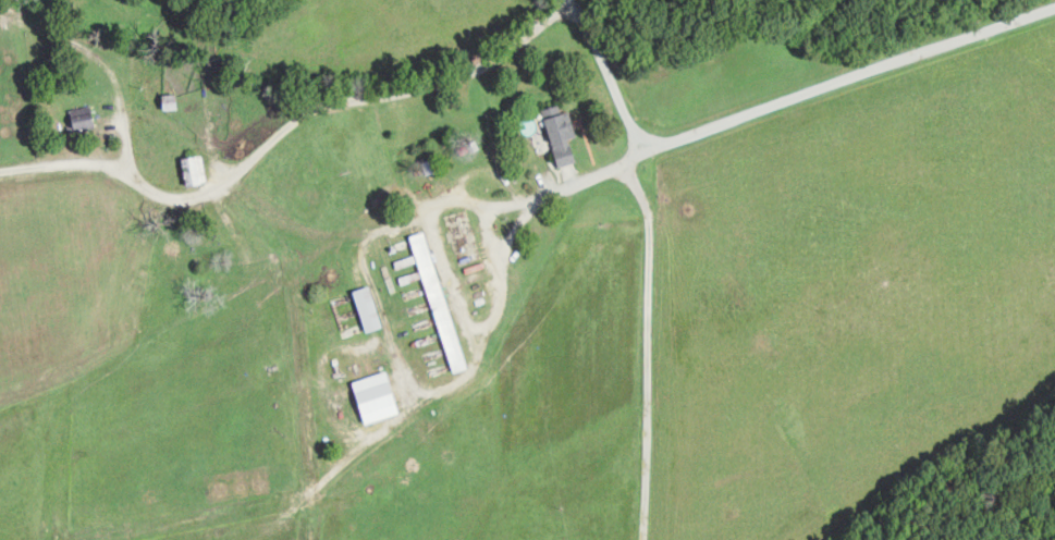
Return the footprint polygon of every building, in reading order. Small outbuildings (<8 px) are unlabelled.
[(563,165),(580,160),(573,137),(577,136),(567,102),(546,108),(563,165)] [(98,127),(96,105),(74,107),(77,129),(98,127)] [(210,180),(204,153),(183,158),(189,185),(210,180)] [(470,368),(428,230),(414,235),(456,372),(470,368)] [(355,290),(369,331),(385,326),(372,285),(355,290)] [(403,413),(391,370),(366,377),(378,420),(403,413)]
